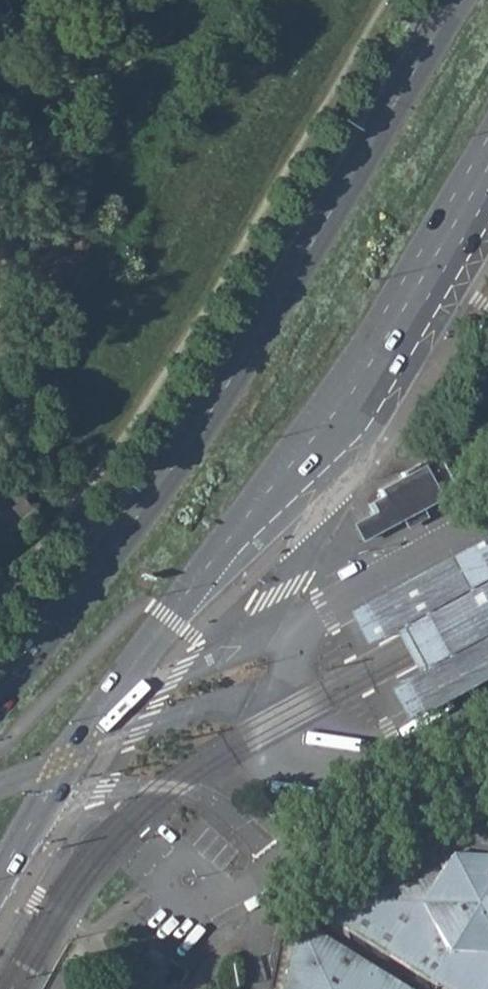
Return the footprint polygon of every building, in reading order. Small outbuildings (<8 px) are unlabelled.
[(361,527),(370,542),(456,493),(436,455),(402,473),(404,477),(378,491),(381,497),(368,504),(372,513),(358,521),(361,527)] [(10,523),(31,506),(14,485),(0,469),(0,512),(10,523)] [(399,727),(487,678),(487,536),(339,616),(357,649),(388,632),(397,647),(405,663),(412,676),(381,693),(399,727)] [(317,894),(316,909),(445,988),(487,988),(487,801),(317,894)] [(317,939),(305,932),(297,936),(294,950),(283,948),(275,988),(396,988),(317,939)]
